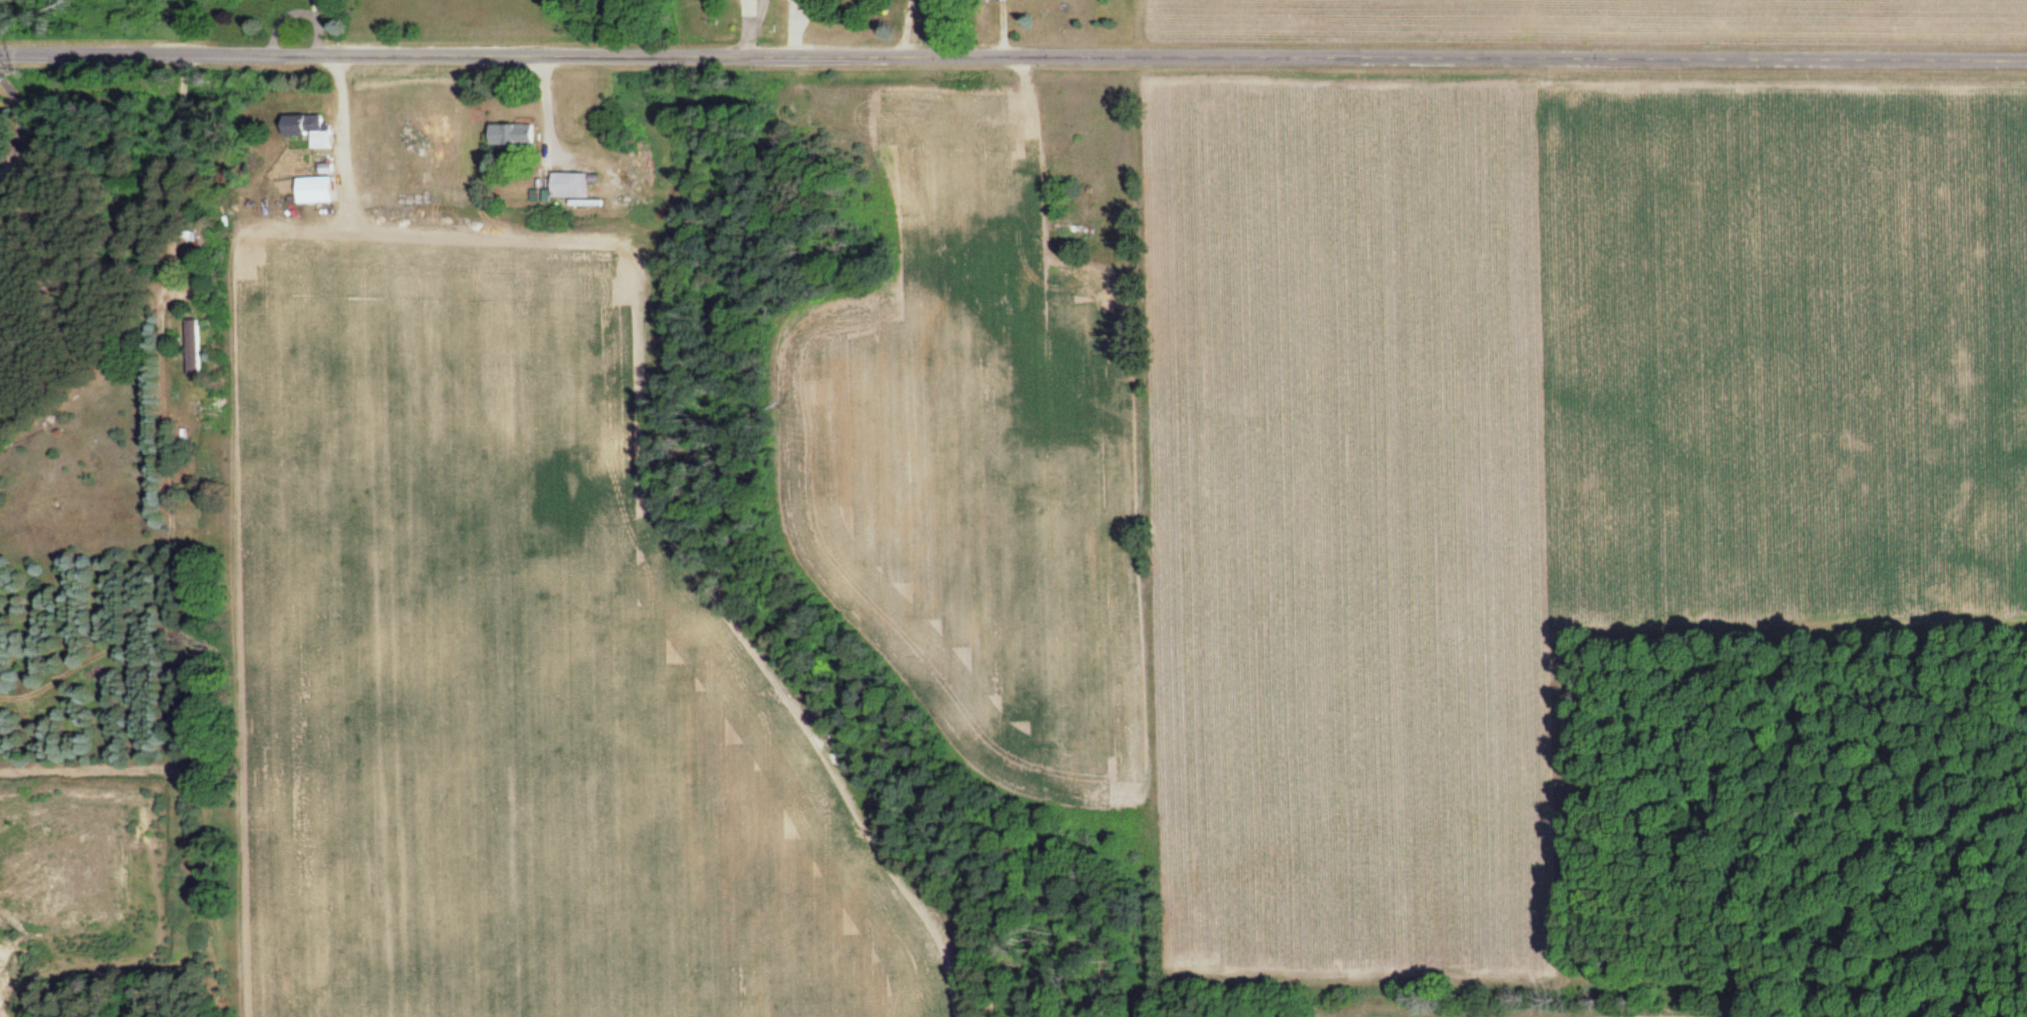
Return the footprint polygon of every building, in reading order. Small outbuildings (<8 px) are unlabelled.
[(320,116),(279,116),(280,136),(312,135),(312,148),(330,148),(330,132),(320,132),(320,116)] [(488,147),(535,147),(535,125),(488,125),(488,147)] [(586,199),(586,173),(549,173),(549,199),(586,199)] [(294,179),(294,204),(334,204),(334,178),(294,179)] [(186,334),(186,370),(202,370),(202,334),(186,334)]
